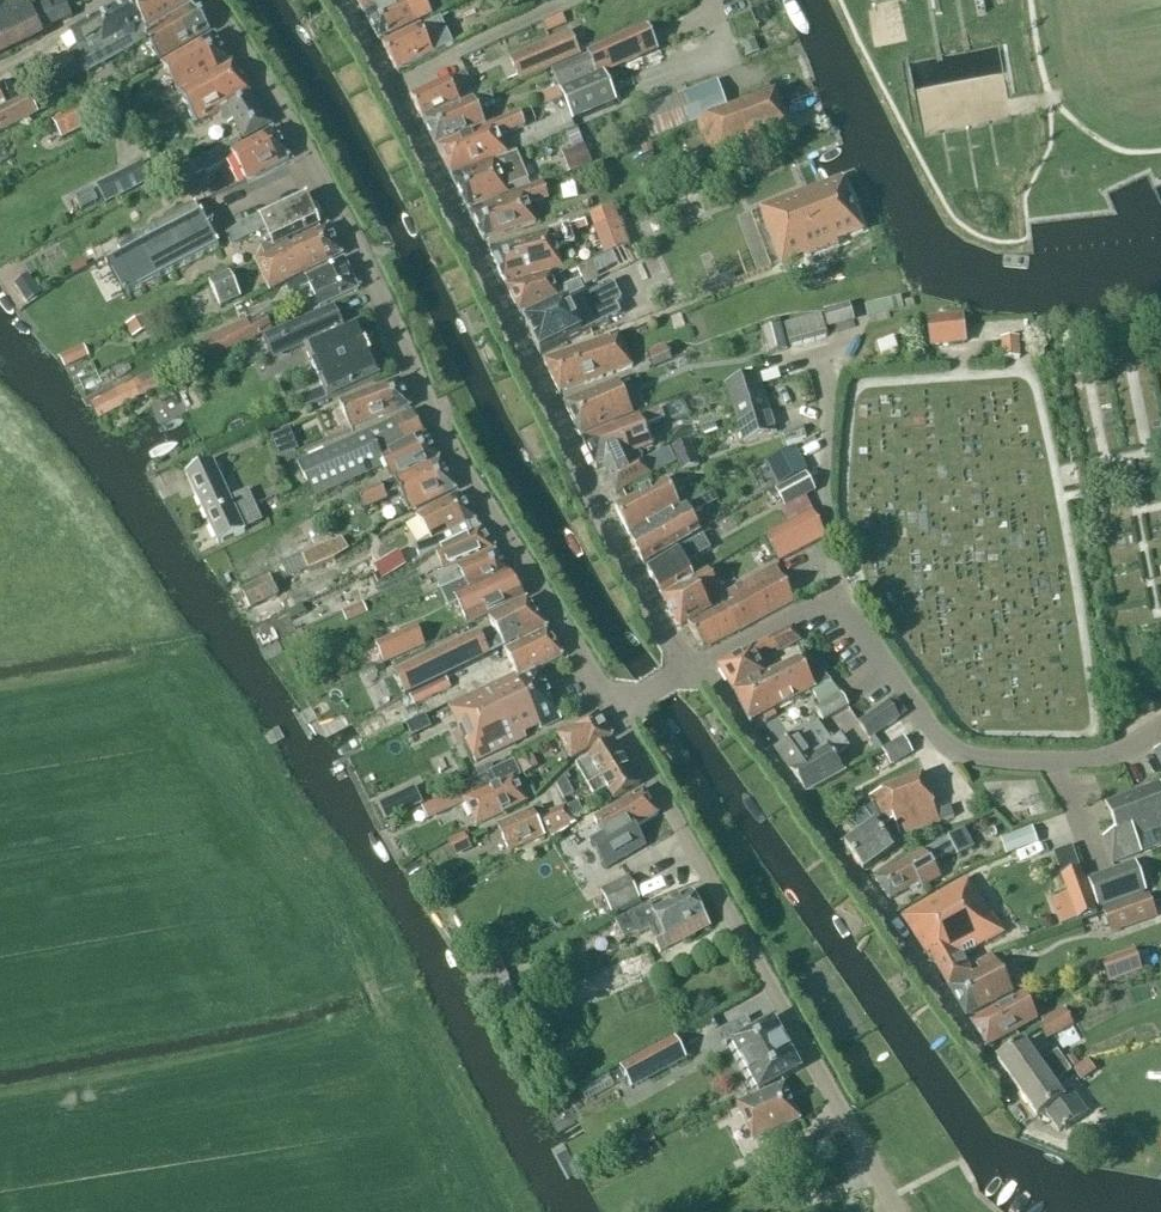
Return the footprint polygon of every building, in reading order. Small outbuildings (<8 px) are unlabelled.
[(0,2),(0,51),(45,34),(32,0),(5,0),(0,2)] [(142,22),(129,0),(127,0),(108,10),(120,33),(142,22)] [(142,22),(145,28),(190,2),(189,0),(129,0),(142,22)] [(364,13),(390,0),(357,0),(364,13)] [(380,41),(414,25),(431,16),(423,0),(400,0),(366,16),(380,41)] [(190,2),(145,28),(142,22),(120,33),(118,34),(121,41),(80,63),(81,63),(77,65),(82,75),(145,38),(159,62),(210,32),(190,2)] [(121,41),(118,34),(120,33),(108,10),(70,32),(79,48),(74,51),(80,63),(121,41)] [(440,19),(383,47),(397,72),(433,54),(452,45),(440,19)] [(587,56),(555,69),(563,90),(605,72),(657,50),(647,26),(590,50),(591,54),(587,56)] [(580,55),(570,33),(513,58),(523,80),(580,55)] [(231,63),(213,36),(164,65),(179,92),(201,80),(231,63)] [(754,39),(739,45),(744,58),(759,52),(754,39)] [(232,65),(179,94),(197,126),(222,111),(251,95),(232,65)] [(472,84),(466,72),(411,99),(423,121),(460,104),(455,92),(472,84)] [(605,72),(563,90),(576,121),(618,103),(605,72)] [(641,111),(651,139),(728,110),(717,82),(641,111)] [(558,87),(536,97),(540,107),(562,97),(560,91),(558,87)] [(490,93),(423,122),(436,147),(485,126),(478,111),(495,104),(490,93)] [(88,102),(52,121),(61,138),(97,119),(103,131),(117,124),(111,112),(102,95),(88,102)] [(245,139),(270,126),(251,95),(222,111),(230,125),(236,122),(245,139)] [(697,124),(711,161),(789,132),(775,95),(697,124)] [(0,133),(38,114),(29,96),(0,111),(0,133)] [(451,177),(493,161),(508,155),(501,137),(524,126),(519,114),(486,128),(436,147),(451,177)] [(235,159),(247,181),(289,159),(273,131),(243,146),(239,140),(191,166),(197,177),(206,172),(207,174),(235,159)] [(562,152),(561,152),(570,174),(592,165),(583,143),(562,152)] [(468,211),(508,194),(506,190),(528,180),(516,152),(508,155),(493,161),(494,162),(451,178),(468,211)] [(96,185),(106,203),(149,181),(140,162),(96,185)] [(841,180),(817,188),(761,208),(783,266),(841,245),(839,240),(850,236),(851,239),(856,237),(855,235),(865,231),(841,180)] [(510,195),(512,199),(471,213),(470,214),(484,241),(536,224),(529,206),(547,199),(541,184),(510,195)] [(92,190),(75,199),(81,210),(98,201),(92,190)] [(262,249),(265,256),(289,245),(287,242),(320,226),(319,224),(321,217),(318,209),(311,207),(306,196),(242,225),(227,237),(231,246),(266,231),(272,244),(262,249)] [(201,215),(196,205),(116,247),(121,256),(107,264),(125,297),(220,247),(202,214),(201,215)] [(613,205),(588,214),(604,255),(628,246),(613,205)] [(556,251),(575,245),(568,226),(490,252),(506,286),(550,273),(563,269),(556,251)] [(328,228),(289,246),(289,245),(265,256),(265,257),(255,262),(269,291),(295,278),(342,256),(328,228)] [(584,255),(573,261),(577,269),(588,264),(584,255)] [(325,305),(358,290),(344,260),(296,282),(286,287),(291,297),(302,292),(301,289),(310,285),(320,308),(325,306),(325,305)] [(577,269),(585,287),(599,281),(591,263),(588,264),(577,269)] [(210,283),(220,307),(241,297),(230,274),(210,283)] [(507,287),(520,315),(561,302),(561,301),(584,291),(579,280),(557,290),(550,275),(507,287)] [(18,288),(27,301),(41,293),(32,278),(18,288)] [(614,285),(609,284),(526,325),(540,355),(621,315),(616,306),(619,305),(621,301),(614,285)] [(900,297),(864,305),(867,318),(869,317),(870,322),(890,318),(889,313),(903,310),(900,297)] [(824,313),(828,328),(853,320),(849,306),(824,313)] [(358,326),(344,332),(343,330),(344,329),(333,307),(264,338),(268,348),(282,341),(288,354),(306,346),(307,349),(306,349),(306,350),(305,350),(323,389),(300,399),(305,409),(327,400),(328,400),(380,377),(358,326)] [(821,314),(784,324),(790,344),(826,334),(821,314)] [(145,315),(126,325),(132,337),(151,327),(145,315)] [(195,345),(204,363),(272,329),(266,315),(254,321),(251,317),(195,345)] [(963,315),(927,319),(930,349),(966,344),(963,315)] [(781,325),(761,330),(767,354),(787,349),(781,325)] [(543,361),(560,394),(632,367),(619,334),(543,361)] [(878,344),(882,355),(897,349),(893,338),(878,344)] [(1001,340),(1002,360),(1020,358),(1018,338),(1001,340)] [(59,356),(64,366),(90,355),(85,344),(59,356)] [(666,345),(646,352),(651,364),(652,369),(672,361),(670,357),(666,345)] [(152,371),(131,382),(116,390),(91,402),(90,403),(98,418),(139,397),(160,386),(152,371)] [(777,433),(757,373),(725,383),(744,443),(777,433)] [(340,405),(351,431),(410,409),(399,382),(340,405)] [(580,437),(633,415),(618,383),(602,389),(565,404),(580,437)] [(644,462),(643,461),(639,452),(652,447),(644,428),(664,419),(661,410),(641,418),(583,441),(596,469),(597,469),(604,466),(616,494),(651,476),(675,463),(667,449),(644,462)] [(390,424),(370,433),(299,465),(314,498),(385,466),(393,479),(438,460),(412,413),(390,424)] [(289,428),(269,439),(277,459),(298,450),(289,428)] [(315,435),(318,442),(332,437),(329,429),(315,435)] [(689,442),(673,447),(683,472),(698,466),(694,457),(699,455),(694,440),(689,442)] [(773,461),(784,483),(805,471),(794,450),(773,461)] [(408,513),(456,491),(439,461),(394,480),(358,496),(365,511),(388,501),(386,496),(399,490),(408,513)] [(245,532),(244,530),(261,522),(248,492),(230,500),(212,462),(186,474),(218,544),(245,532)] [(157,477),(156,477),(161,489),(178,480),(172,468),(156,476),(157,477)] [(815,491),(806,473),(774,491),(784,508),(815,491)] [(680,508),(671,490),(667,481),(615,508),(629,537),(680,508)] [(422,550),(433,542),(438,550),(480,529),(475,521),(458,495),(432,508),(417,518),(427,533),(416,540),(422,550)] [(687,506),(630,538),(644,565),(673,548),(673,547),(700,531),(687,506)] [(801,517),(812,539),(824,533),(812,511),(801,517)] [(801,517),(790,523),(801,545),(812,539),(801,517)] [(801,545),(790,523),(778,529),(789,551),(801,545)] [(457,566),(494,551),(480,529),(438,550),(435,552),(445,571),(457,566)] [(767,535),(777,557),(789,551),(778,529),(767,535)] [(711,550),(703,536),(677,551),(647,570),(662,598),(693,578),(685,564),(711,550)] [(331,567),(323,551),(307,559),(315,575),(331,567)] [(509,574),(495,552),(458,568),(457,566),(445,571),(434,575),(440,590),(464,580),(470,591),(509,574)] [(702,651),(739,633),(794,603),(775,565),(739,584),(745,595),(688,626),(702,651)] [(712,609),(705,598),(720,590),(709,572),(694,580),(663,599),(680,628),(712,609)] [(524,599),(524,598),(509,574),(470,591),(464,580),(440,590),(441,591),(449,608),(458,604),(468,625),(524,599)] [(269,576),(242,590),(258,622),(284,609),(277,596),(278,595),(269,576)] [(362,601),(341,610),(346,621),(367,612),(362,601)] [(447,649),(386,679),(396,701),(504,649),(517,642),(518,643),(545,629),(526,602),(511,610),(510,609),(489,620),(499,638),(493,641),(487,629),(447,649)] [(376,645),(384,663),(425,646),(417,627),(376,645)] [(733,690),(759,676),(766,673),(758,659),(776,649),(778,652),(800,641),(793,628),(771,639),(719,668),(733,690)] [(563,657),(546,631),(504,651),(515,673),(519,682),(536,673),(535,671),(563,657)] [(768,677),(766,673),(759,676),(777,710),(813,692),(821,707),(816,710),(822,722),(848,707),(841,695),(831,683),(807,657),(768,677)] [(539,674),(538,672),(536,673),(519,682),(515,673),(448,705),(459,728),(462,727),(469,741),(465,742),(475,763),(526,738),(524,734),(539,727),(541,730),(561,720),(539,674)] [(751,725),(777,710),(759,676),(733,690),(735,693),(751,725)] [(907,713),(895,697),(858,723),(869,739),(907,713)] [(557,736),(572,759),(612,738),(598,714),(557,736)] [(790,771),(815,756),(814,751),(830,741),(817,723),(798,736),(775,751),(790,771)] [(840,736),(831,742),(830,741),(814,751),(815,756),(790,771),(806,794),(844,772),(834,758),(848,748),(840,736)] [(882,749),(891,766),(913,754),(904,737),(882,749)] [(575,765),(590,789),(629,766),(614,742),(587,757),(575,765)] [(514,762),(492,773),(435,799),(435,800),(429,803),(434,813),(446,807),(447,810),(465,801),(477,826),(527,802),(515,778),(519,775),(514,762)] [(640,786),(629,766),(590,789),(594,797),(607,790),(614,801),(640,786)] [(564,777),(556,786),(563,800),(573,794),(564,777)] [(860,835),(845,846),(863,871),(894,850),(879,829),(894,823),(900,837),(954,818),(950,807),(935,812),(922,777),(869,798),(873,805),(850,822),(860,835)] [(429,803),(429,802),(435,799),(428,785),(389,803),(395,818),(429,803)] [(1160,786),(1106,806),(1117,835),(1103,841),(1112,865),(1140,855),(1134,839),(1160,829),(1160,789),(1160,786)] [(594,821),(618,862),(635,852),(653,840),(643,824),(658,815),(644,791),(611,811),(594,821)] [(583,814),(577,802),(567,807),(573,819),(583,814)] [(545,837),(544,835),(570,819),(565,808),(545,816),(541,807),(498,827),(510,853),(545,837)] [(967,824),(949,833),(958,852),(976,842),(967,824)] [(1032,828),(1000,840),(1006,856),(1038,843),(1032,828)] [(447,841),(454,857),(472,849),(464,833),(447,841)] [(949,851),(944,841),(875,880),(890,900),(920,884),(922,889),(941,878),(930,862),(949,851)] [(1145,893),(1135,864),(1090,880),(1100,909),(1145,893)] [(1098,913),(1083,872),(1064,879),(1079,920),(1098,913)] [(600,891),(611,913),(639,899),(628,877),(600,891)] [(932,958),(949,988),(972,976),(962,957),(1004,934),(975,891),(972,893),(964,881),(902,917),(930,959),(932,958)] [(649,930),(661,952),(709,927),(691,893),(665,907),(664,905),(653,910),(650,905),(616,922),(624,939),(635,934),(636,935),(638,934),(639,936),(649,930)] [(1156,919),(1147,896),(1102,912),(1110,936),(1156,919)] [(647,948),(548,989),(558,1012),(656,971),(647,948)] [(1141,973),(1134,951),(1100,962),(1108,984),(1141,973)] [(976,963),(980,971),(972,976),(949,988),(966,1018),(1014,993),(992,955),(976,963)] [(476,976),(484,991),(508,980),(501,965),(476,976)] [(971,1024),(988,1048),(1036,1022),(1022,996),(971,1024)] [(1073,1025),(1065,1011),(1039,1026),(1046,1040),(1073,1025)] [(746,1018),(720,1032),(727,1046),(732,1043),(759,1093),(801,1070),(774,1020),(754,1031),(746,1018)] [(686,1059),(675,1038),(620,1068),(632,1090),(686,1059)] [(1042,1074),(1043,1074),(1062,1059),(1057,1052),(1038,1065),(1024,1044),(998,1062),(1019,1092),(1042,1074)] [(1052,1083),(1070,1070),(1062,1059),(1043,1074),(1042,1074),(1019,1092),(1037,1119),(1045,1113),(1059,1133),(1086,1113),(1072,1093),(1063,1099),(1052,1083)] [(1087,1060),(1072,1071),(1081,1083),(1096,1072),(1087,1060)] [(736,1105),(752,1141),(767,1134),(771,1145),(791,1136),(787,1126),(800,1120),(784,1084),(736,1105)] [(640,1135),(630,1140),(635,1151),(646,1147),(655,1142),(650,1131),(640,1135)] [(802,1161),(793,1142),(757,1158),(765,1177),(802,1161)]
